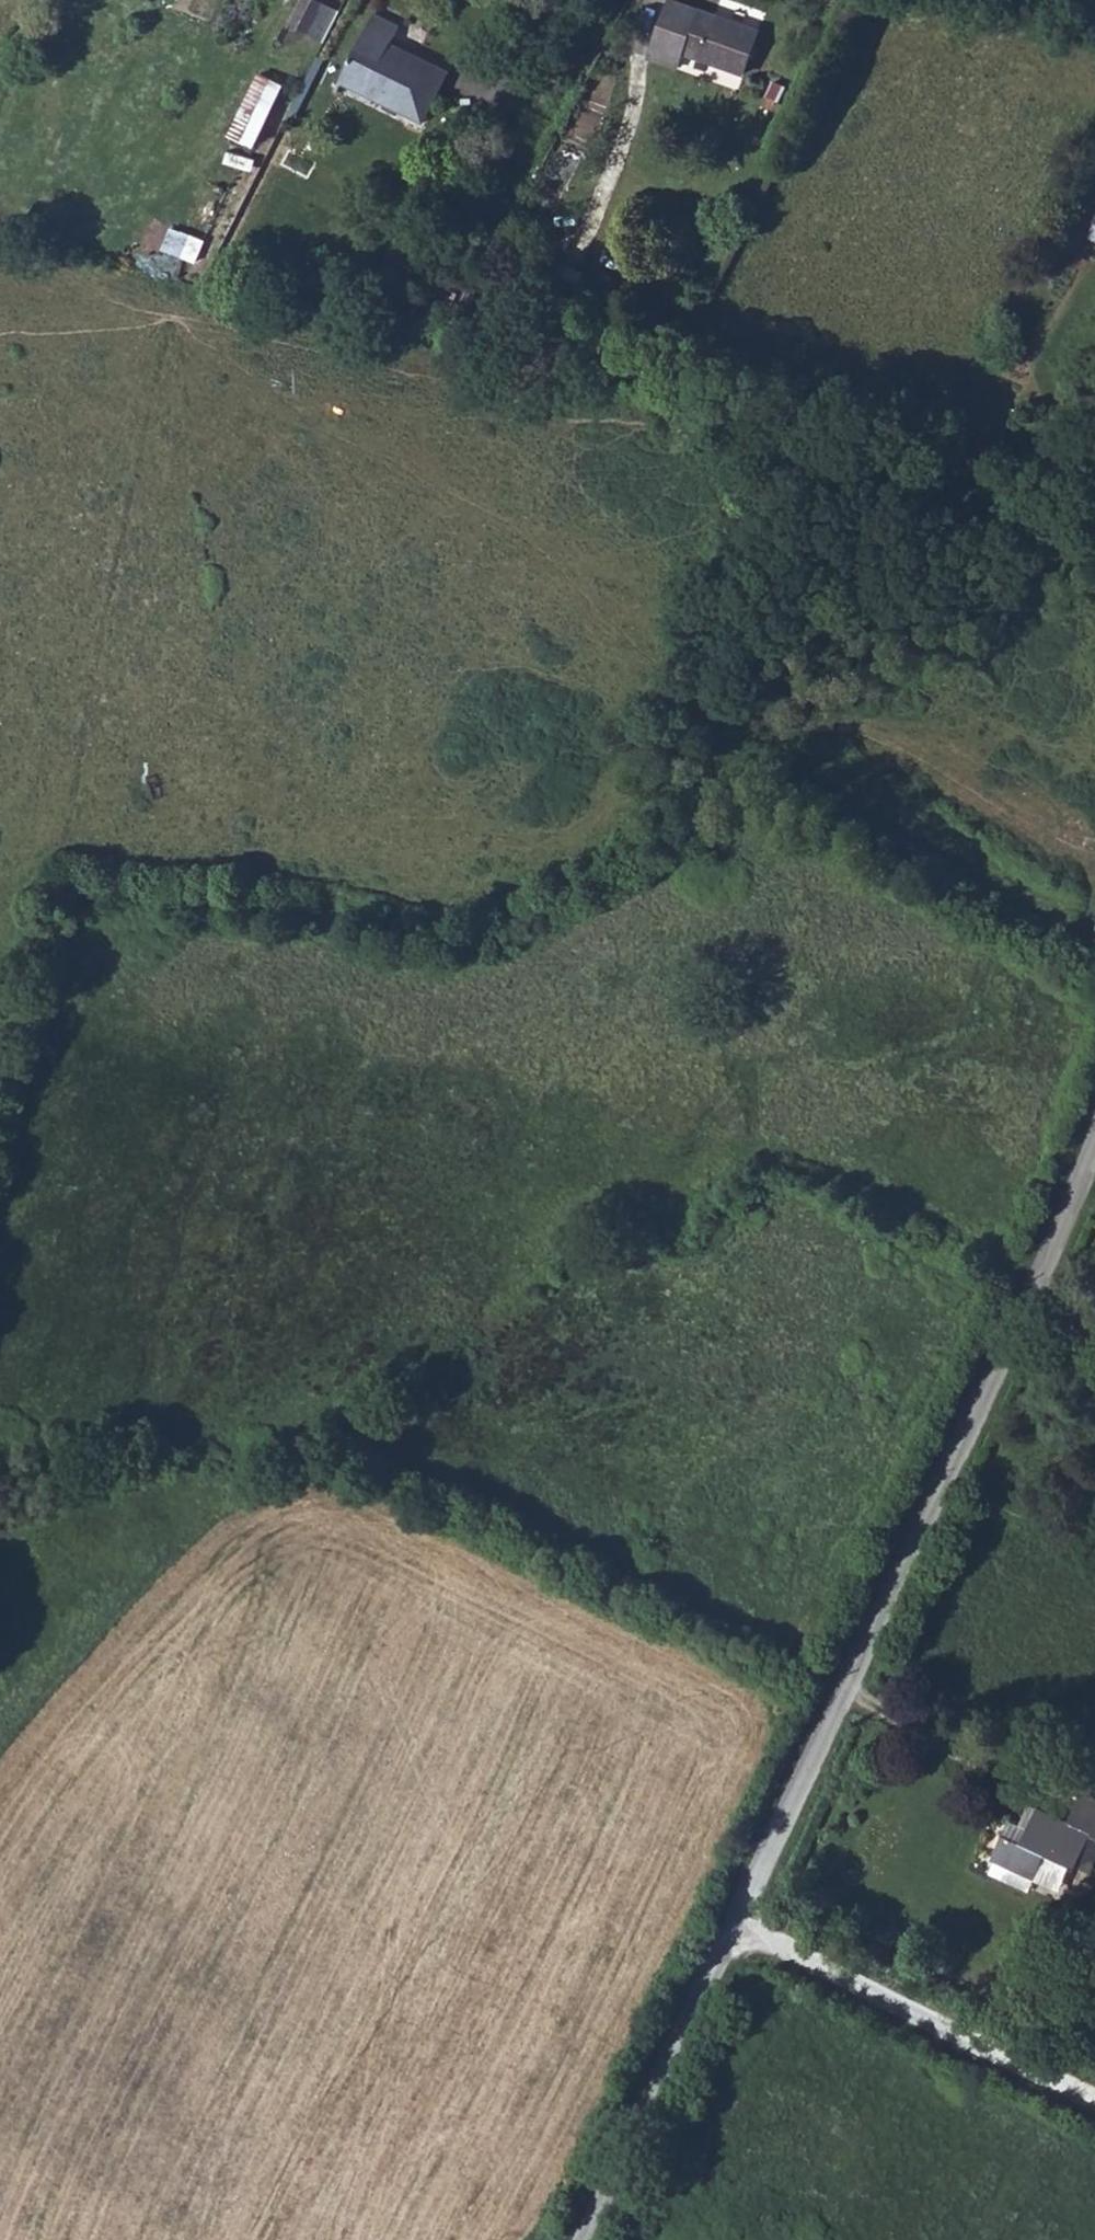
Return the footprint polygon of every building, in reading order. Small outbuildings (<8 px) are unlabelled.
[(341,8),(325,0),(297,0),(287,19),(324,39),(341,8)] [(743,71),(757,26),(678,0),(669,0),(649,59),(675,67),(680,50),(743,71)] [(398,27),(374,14),(339,81),(360,94),(362,90),(399,109),(404,100),(424,110),(445,72),(417,57),(415,61),(389,47),(398,27)] [(232,138),(261,149),(286,83),(258,72),(232,138)] [(432,310),(419,304),(414,316),(426,321),(432,310)] [(1003,1827),(994,1851),(1034,1870),(1045,1847),(1077,1861),(1091,1829),(1094,1831),(1094,1798),(1077,1791),(1066,1815),(1035,1803),(1020,1835),(1003,1827)]
